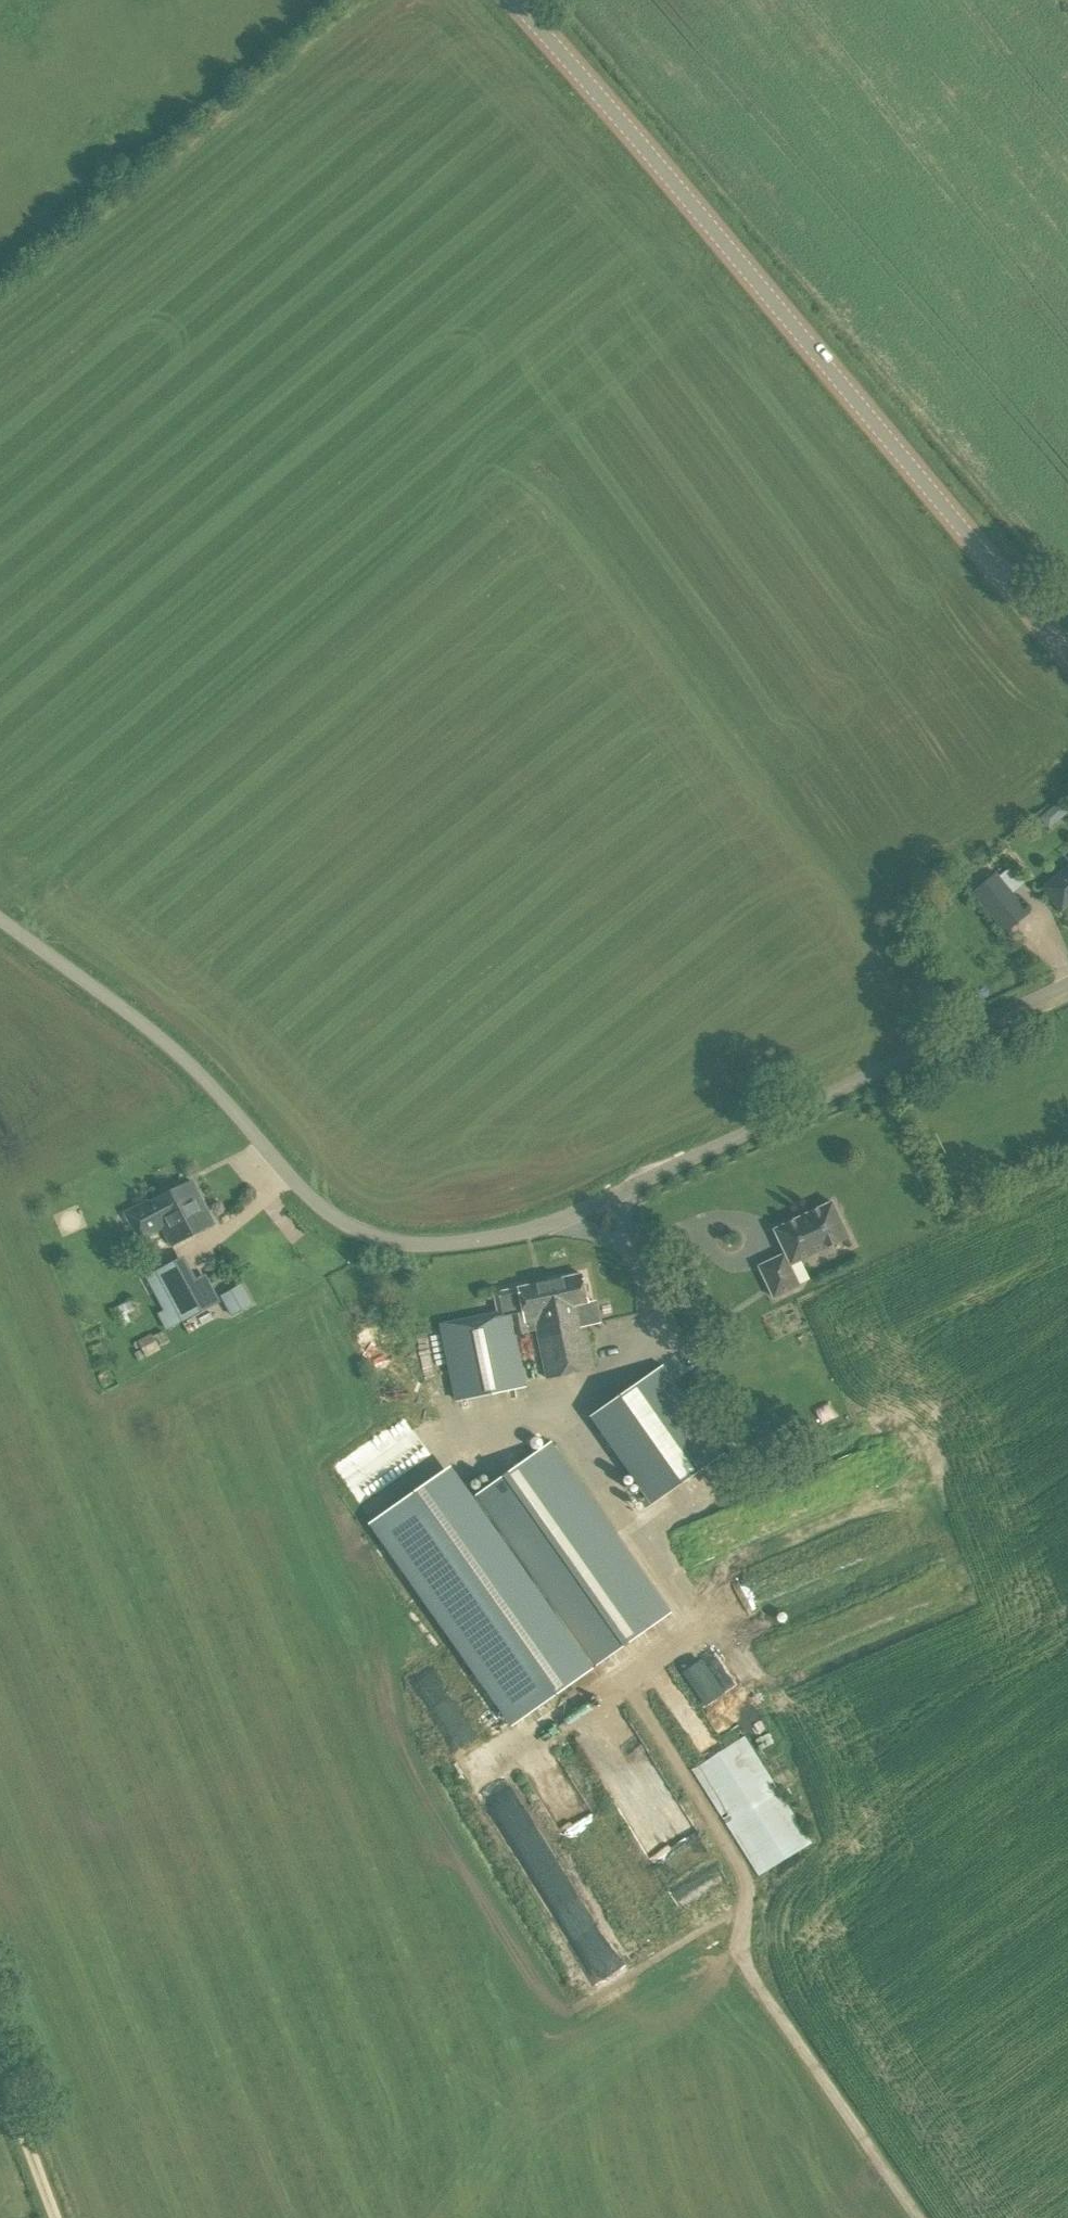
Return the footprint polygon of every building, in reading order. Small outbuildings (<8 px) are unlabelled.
[(1067,816),(1067,803),(1065,800),(1049,816),(1058,825),(1067,816)] [(1042,888),(1061,911),(1067,906),(1067,866),(1042,888)] [(1005,932),(1029,912),(995,872),(972,892),(1005,932)] [(192,1181),(149,1202),(124,1213),(139,1242),(163,1229),(172,1245),(215,1224),(192,1181)] [(774,1229),(785,1253),(759,1266),(774,1297),(791,1289),(782,1269),(849,1237),(832,1201),(774,1229)] [(70,1227),(84,1224),(81,1210),(67,1212),(70,1227)] [(156,1271),(145,1276),(159,1303),(162,1310),(158,1313),(166,1329),(182,1321),(205,1309),(191,1281),(179,1259),(156,1271)] [(595,1368),(586,1326),(602,1323),(597,1300),(588,1302),(582,1274),(519,1287),(519,1288),(494,1293),(499,1316),(442,1328),(458,1400),(525,1386),(514,1334),(537,1330),(547,1378),(595,1368)] [(231,1317),(253,1304),(242,1283),(220,1295),(231,1317)] [(169,1341),(163,1331),(154,1336),(152,1333),(133,1343),(136,1348),(141,1346),(146,1358),(161,1350),(159,1347),(169,1341)] [(653,1503),(725,1452),(662,1364),(591,1415),(653,1503)] [(670,1612),(551,1443),(475,1497),(450,1464),(368,1524),(512,1725),(581,1674),(670,1612)] [(703,1660),(683,1674),(705,1706),(725,1691),(703,1660)] [(758,1876),(812,1843),(744,1735),(692,1770),(758,1876)]
